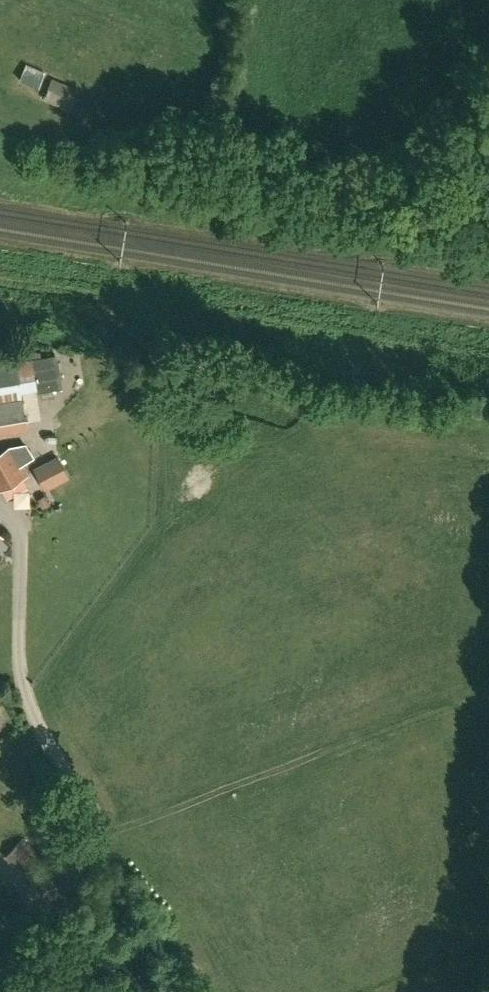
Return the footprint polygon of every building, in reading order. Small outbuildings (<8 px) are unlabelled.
[(27,64),(20,79),(39,87),(45,73),(27,64)] [(52,78),(43,99),(71,111),(80,90),(52,78)] [(29,343),(0,348),(0,435),(28,430),(26,416),(21,391),(37,388),(32,359),(29,343)] [(54,354),(32,359),(37,388),(38,392),(61,387),(54,354)] [(12,449),(0,455),(0,489),(25,476),(12,449)] [(54,489),(80,477),(69,453),(43,465),(54,489)]
